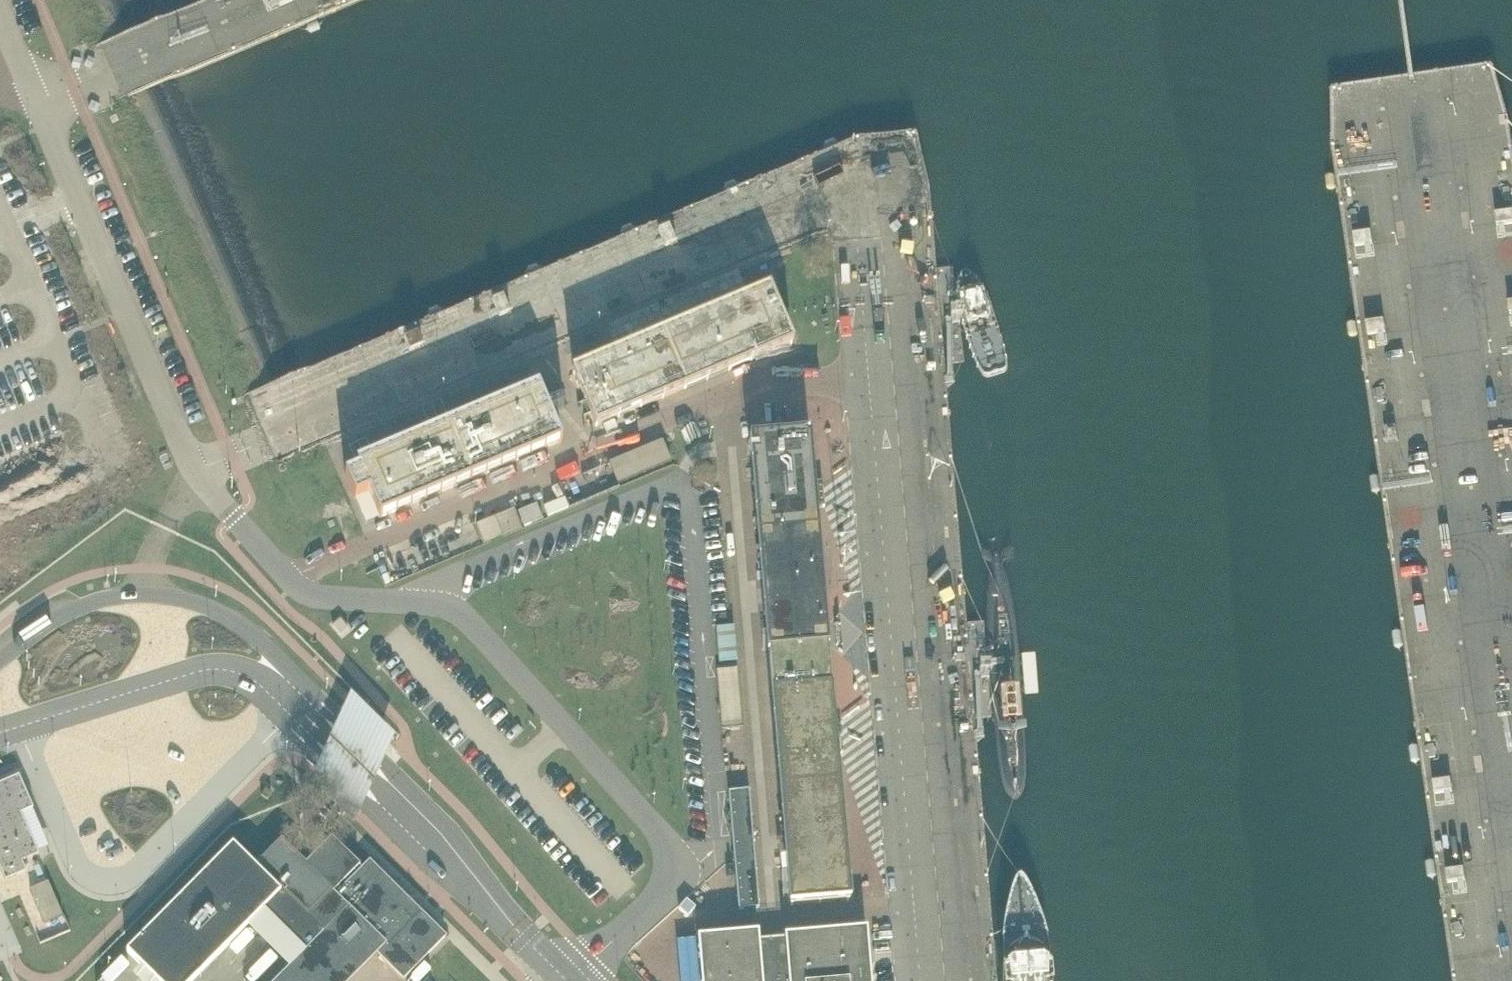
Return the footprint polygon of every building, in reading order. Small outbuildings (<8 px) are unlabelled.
[(1498,226),(1511,224),(1511,212),(1496,214),(1498,226)] [(659,229),(664,241),(666,246),(677,241),(670,225),(659,229)] [(1355,235),(1356,247),(1374,244),(1372,232),(1355,235)] [(770,290),(692,323),(574,373),(597,427),(792,344),(770,290)] [(493,300),(498,311),(500,316),(511,312),(504,295),(493,300)] [(1367,323),(1369,335),(1387,332),(1385,321),(1367,323)] [(405,337),(410,349),(410,351),(423,345),(418,332),(405,337)] [(381,518),(426,499),(562,441),(539,388),(358,464),(361,469),(347,475),(356,498),(370,492),(381,518)] [(752,440),(768,632),(826,627),(810,435),(752,440)] [(342,620),(334,626),(342,636),(350,629),(342,620)] [(768,632),(772,675),(830,670),(827,642),(826,627),(768,632)] [(739,661),(736,628),(718,629),(721,663),(739,661)] [(830,670),(772,675),(792,905),(850,900),(830,670)] [(351,695),(311,784),(355,827),(395,738),(351,695)] [(23,862),(38,856),(40,855),(22,814),(34,809),(20,776),(0,784),(0,866),(6,881),(27,872),(23,862)] [(1434,782),(1436,794),(1454,791),(1452,780),(1434,782)] [(266,789),(262,796),(268,799),(272,793),(266,789)] [(760,908),(754,837),(750,790),(729,791),(740,910),(760,908)] [(128,952),(143,966),(147,971),(157,980),(194,980),(248,926),(259,915),(261,916),(270,926),(274,929),(277,933),(284,940),(288,943),(291,947),(302,957),(325,934),(312,922),(363,869),(361,867),(361,866),(333,838),(307,864),(282,840),(256,866),(244,855),(234,845),(128,952)] [(278,980),(338,980),(355,964),(357,962),(363,956),(368,950),(371,947),(378,954),(404,980),(447,937),(371,862),(363,869),(312,922),(325,934),(302,957),(291,969),(278,980)] [(40,866),(34,868),(39,878),(44,876),(40,866)] [(1447,871),(1449,883),(1467,881),(1465,869),(1447,871)] [(64,916),(49,882),(31,890),(45,924),(64,916)] [(274,929),(259,915),(247,928),(290,970),(302,957),(288,943),(274,929)] [(863,969),(859,932),(787,938),(787,939),(759,942),(758,933),(700,938),(703,980),(856,980),(855,970),(863,969)] [(378,954),(371,947),(338,980),(352,980),(378,954)]
